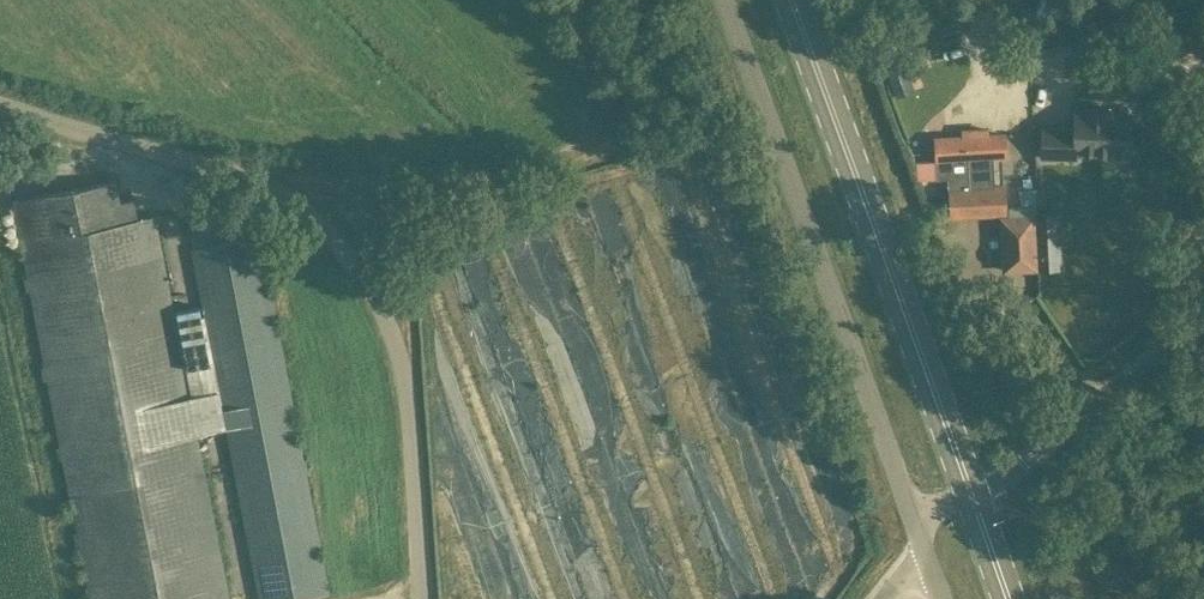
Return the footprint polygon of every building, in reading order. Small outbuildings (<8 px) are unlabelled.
[(882,57),(887,73),(896,96),(903,93),(913,90),(899,50),(882,57)] [(1043,127),(1042,156),(1075,157),(1075,152),(1110,153),(1111,158),(1137,159),(1138,130),(1131,130),(1131,113),(1101,112),(1101,107),(1082,107),(1082,112),(1075,111),(1074,128),(1043,127)] [(937,138),(938,161),(939,176),(951,175),(952,189),(950,189),(952,211),(1004,208),(1003,186),(995,186),(993,157),(1005,156),(1003,134),(988,135),(988,130),(990,130),(990,129),(971,130),(972,136),(937,138)] [(917,160),(918,176),(934,174),(933,158),(917,160)] [(195,430),(226,424),(259,598),(295,598),(328,593),(305,470),(307,469),(306,460),(303,461),(259,235),(193,248),(217,374),(213,375),(202,317),(179,322),(190,379),(186,380),(154,215),(137,218),(133,199),(120,201),(115,179),(14,198),(29,276),(25,277),(27,290),(29,290),(44,365),(41,366),(43,379),(47,378),(60,445),(56,446),(59,458),(62,458),(76,530),(73,531),(75,544),(79,544),(90,598),(227,598),(195,430)] [(1038,268),(1038,267),(1035,228),(1035,217),(1004,218),(1007,270),(1038,268)] [(1050,227),(1035,228),(1038,267),(1053,266),(1050,227)]
